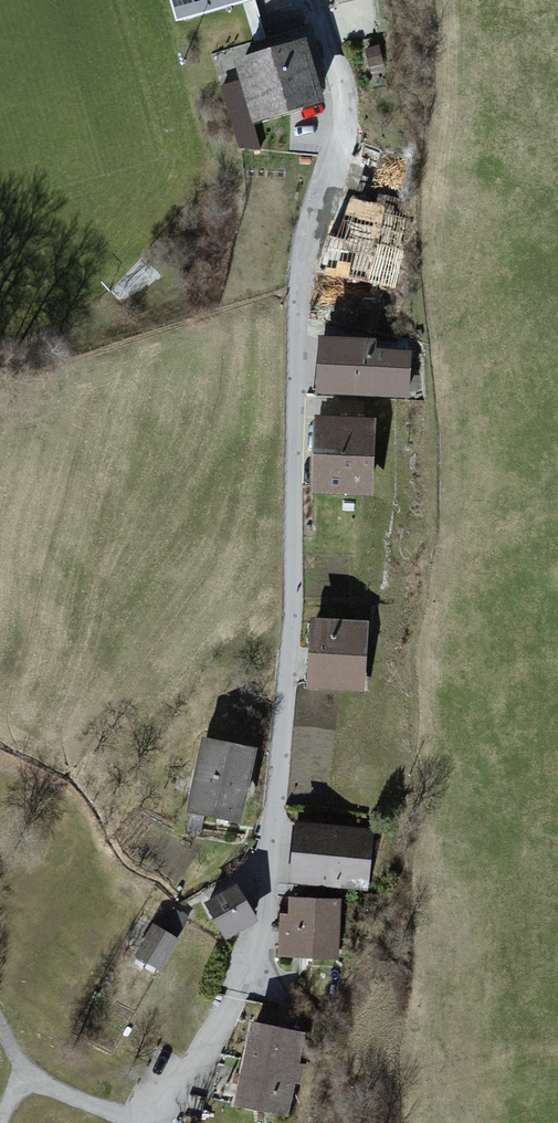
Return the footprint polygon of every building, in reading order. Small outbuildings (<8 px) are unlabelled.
[(245,0),(169,0),(176,21),(220,9),(245,0)] [(309,46),(238,65),(255,128),(326,109),(309,46)] [(380,336),(327,333),(323,395),(415,401),(418,350),(379,347),(380,336)] [(380,419),(323,416),(319,497),(376,500),(380,419)] [(372,625),(316,620),(310,690),(366,694),(372,625)] [(262,751),(202,741),(189,818),(249,828),(262,751)] [(374,833),(296,824),(289,885),(367,893),(374,833)] [(241,886),(208,902),(227,940),(259,924),(241,886)] [(346,901),(294,899),(293,915),(280,914),(278,961),(343,964),(346,901)] [(176,911),(167,931),(182,938),(190,918),(176,911)] [(178,945),(150,932),(136,963),(164,976),(178,945)] [(310,1037),(256,1025),(237,1108),(291,1120),(310,1037)]
